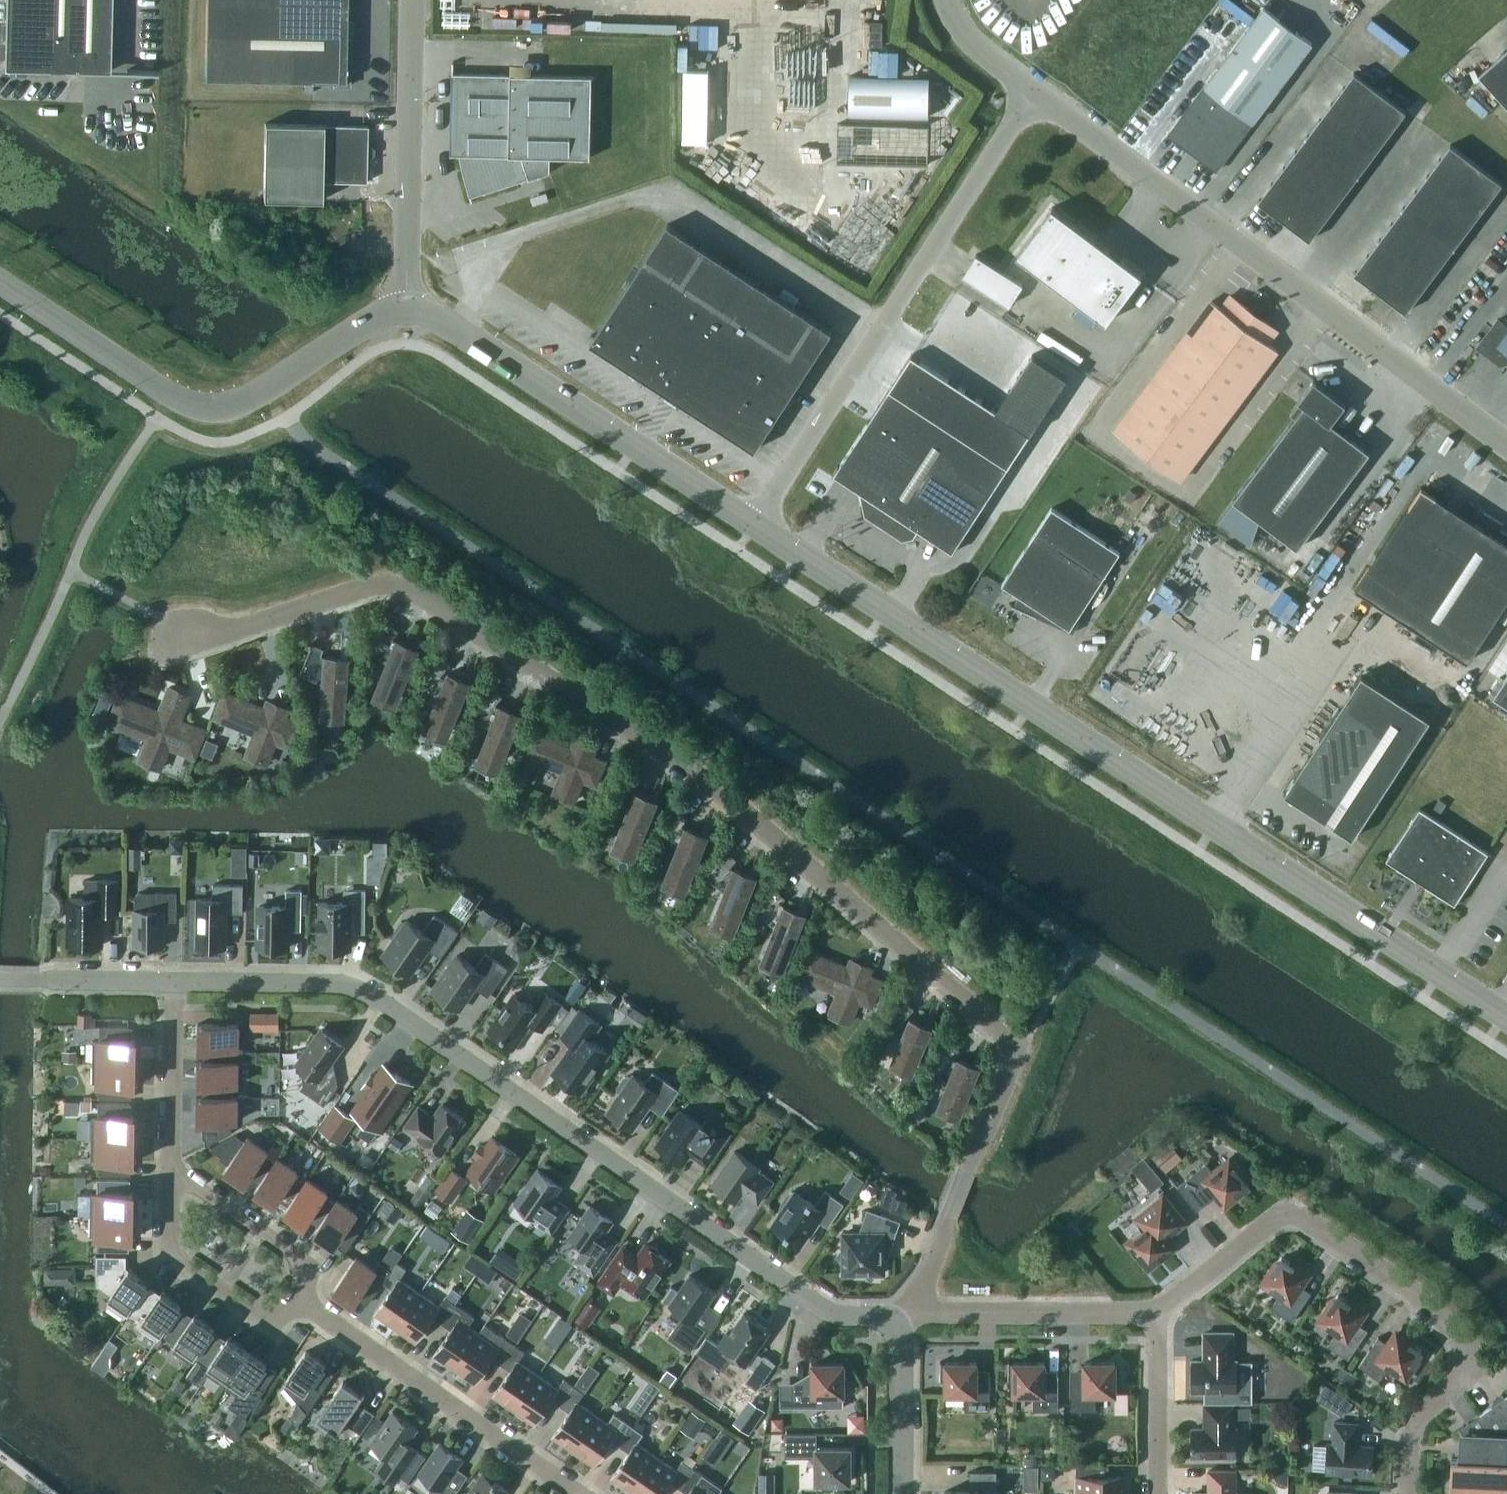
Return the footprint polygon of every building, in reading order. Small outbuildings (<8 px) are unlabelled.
[(4,66),(109,68),(111,0),(5,0),(4,66)] [(346,0),(206,0),(204,78),(328,81),(328,85),(349,85),(350,45),(345,45),(346,0)] [(1216,170),(1312,42),(1264,6),(1168,134),(1216,170)] [(1480,73),(1506,103),(1506,48),(1480,73)] [(779,72),(780,72),(780,98),(808,98),(808,50),(779,50),(779,72)] [(471,196),(550,171),(550,156),(590,157),(592,75),(453,72),(454,61),(452,61),(452,97),(454,124),(458,150),(463,173),(470,197),(471,201),(473,200),(471,196)] [(1258,200),(1310,239),(1406,111),(1354,72),(1258,200)] [(930,77),(850,75),(849,115),(929,117),(930,77)] [(704,85),(685,84),(685,108),(704,108),(704,85)] [(777,105),(777,128),(818,127),(817,104),(777,105)] [(837,119),(836,159),(928,161),(929,121),(837,119)] [(264,123),(263,197),(321,199),(321,180),(365,181),(367,125),(264,123)] [(787,131),(786,156),(824,157),(825,132),(787,131)] [(1354,272),(1406,311),(1502,183),(1450,144),(1354,272)] [(1104,320),(1140,272),(1052,206),(1016,254),(1104,320)] [(755,449),(832,330),(667,223),(590,342),(755,449)] [(1022,282),(976,253),(962,275),(1008,304),(1022,282)] [(340,270),(352,270),(352,258),(340,258),(340,270)] [(1277,329),(1231,295),(1221,307),(1212,300),(1116,429),(1180,477),(1277,349),(1267,342),(1277,329)] [(1498,318),(1477,345),(1500,363),(1506,353),(1506,325),(1498,318)] [(952,551),(1008,466),(1030,432),(911,355),(834,473),(868,495),(862,504),(865,515),(902,539),(913,537),(919,529),(952,551)] [(1260,519),(1297,547),(1370,451),(1331,422),(1344,404),(1314,382),(1290,414),(1294,417),(1233,499),(1260,519)] [(1355,588),(1467,661),(1506,599),(1506,542),(1422,486),(1355,588)] [(1131,502),(1136,493),(1129,489),(1124,499),(1131,502)] [(1251,545),(1260,519),(1233,499),(1217,520),(1251,545)] [(1081,616),(1078,615),(1120,550),(1052,506),(1002,583),(1019,594),(1014,604),(1009,602),(1009,603),(1074,632),(1081,616)] [(398,630),(389,622),(369,646),(378,654),(392,637),(398,630)] [(378,654),(386,662),(378,683),(375,690),(398,699),(419,649),(396,639),(395,640),(392,637),(378,654)] [(345,712),(348,658),(320,656),(323,648),(312,643),(301,673),(312,677),(324,678),(322,711),(345,712)] [(423,676),(432,684),(450,663),(441,655),(423,676)] [(428,724),(449,733),(469,681),(448,673),(428,724)] [(1506,703),(1506,673),(1493,694),(1506,703)] [(1284,792),(1353,837),(1430,718),(1362,674),(1284,792)] [(161,768),(170,747),(195,757),(206,729),(180,719),(190,696),(169,687),(160,711),(120,695),(108,722),(148,738),(140,759),(161,768)] [(480,757),(501,766),(521,714),(500,706),(499,707),(495,703),(502,695),(493,688),(472,712),(491,728),(480,757)] [(246,754),(267,763),(276,742),(288,747),(299,721),(280,714),(283,707),(267,701),(265,708),(225,692),(215,717),(254,733),(246,754)] [(92,717),(102,721),(112,697),(101,693),(92,717)] [(562,771),(553,792),(575,801),(583,780),(596,785),(606,761),(587,753),(590,746),(574,740),(571,747),(532,731),(522,755),(562,771)] [(316,765),(317,753),(307,753),(306,764),(316,765)] [(290,770),(294,760),(286,756),(282,766),(290,770)] [(610,790),(617,771),(609,768),(602,787),(610,790)] [(610,797),(619,804),(637,783),(627,775),(610,797)] [(635,792),(615,843),(636,851),(657,801),(635,792)] [(1440,812),(1446,803),(1439,799),(1433,807),(1440,812)] [(1420,807),(1386,859),(1455,903),(1488,851),(1420,807)] [(688,817),(678,810),(661,831),(679,846),(666,878),(687,886),(707,836),(686,827),(686,828),(682,824),(688,817)] [(183,853),(183,840),(170,839),(170,852),(183,853)] [(232,861),(246,861),(247,846),(232,846),(232,861)] [(136,860),(141,860),(141,847),(128,847),(128,868),(136,868),(136,860)] [(727,850),(706,874),(715,882),(736,858),(727,850)] [(259,865),(259,852),(249,852),(249,865),(259,865)] [(714,919),(735,927),(756,876),(734,868),(714,919)] [(67,917),(67,925),(69,929),(69,945),(102,945),(102,912),(119,912),(119,880),(86,880),(86,897),(70,897),(69,913),(67,917)] [(196,946),(226,946),(227,912),(243,913),(243,884),(213,884),(213,899),(197,898),(196,946)] [(320,948),(351,948),(351,932),(365,932),(366,889),(344,889),(344,902),(320,902),(320,918),(318,918),(318,931),(320,931),(320,948)] [(758,910),(767,918),(785,897),(776,889),(758,910)] [(258,947),(288,947),(289,918),(301,918),(302,890),(287,890),(286,906),(259,906),(258,947)] [(139,892),(135,896),(134,945),(164,946),(164,920),(176,920),(177,892),(139,892)] [(461,918),(473,900),(462,893),(450,910),(461,918)] [(763,956),(785,965),(805,914),(784,905),(763,956)] [(479,914),(493,923),(498,917),(483,908),(479,914)] [(383,955),(410,974),(428,948),(441,957),(459,931),(434,914),(423,931),(407,920),(405,923),(402,921),(391,936),(395,938),(383,955)] [(851,959),(848,966),(808,950),(798,976),(838,992),(829,1013),(851,1022),(859,1001),(872,1006),(882,980),(863,972),(866,965),(851,959)] [(486,952),(476,967),(457,954),(433,990),(460,1008),(475,986),(489,996),(508,968),(486,952)] [(533,1008),(513,993),(489,1028),(515,1047),(532,1022),(544,1030),(550,1020),(562,1004),(562,1003),(545,991),(533,1008)] [(562,1004),(550,1020),(557,1025),(568,1009),(562,1004)] [(573,1006),(557,1029),(564,1034),(580,1011),(573,1006)] [(573,1043),(553,1072),(581,1092),(609,1052),(590,1038),(600,1023),(581,1009),(580,1011),(564,1034),(562,1036),(573,1043)] [(79,1013),(79,1025),(91,1026),(91,1014),(79,1013)] [(279,1014),(251,1014),(251,1030),(279,1030),(279,1014)] [(893,1058),(914,1067),(931,1027),(910,1018),(893,1058)] [(257,1050),(243,1050),(243,1047),(238,1047),(238,1024),(198,1023),(198,1039),(202,1039),(202,1047),(207,1047),(207,1060),(237,1061),(257,1061),(257,1050)] [(93,1041),(93,1062),(135,1062),(135,1039),(130,1039),(131,1026),(100,1026),(100,1041),(93,1041)] [(303,1078),(306,1080),(301,1088),(307,1092),(324,1105),(338,1085),(322,1074),(333,1058),(343,1044),(322,1029),(308,1048),(298,1050),(300,1060),(302,1070),(303,1078)] [(931,1064),(940,1072),(960,1048),(951,1040),(931,1064)] [(76,1061),(76,1051),(63,1051),(62,1061),(76,1061)] [(940,1102),(961,1111),(979,1066),(958,1058),(940,1102)] [(206,1084),(206,1096),(232,1097),(233,1084),(237,1084),(237,1061),(207,1060),(197,1060),(197,1076),(202,1076),(202,1084),(206,1084)] [(135,1086),(135,1062),(93,1062),(92,1082),(99,1082),(99,1098),(130,1098),(130,1085),(135,1086)] [(385,1065),(354,1110),(380,1128),(410,1083),(385,1065)] [(619,1090),(621,1091),(608,1111),(633,1128),(649,1105),(663,1114),(680,1090),(653,1071),(645,1083),(633,1074),(631,1077),(628,1076),(625,1076),(618,1086),(619,1090)] [(206,1096),(197,1096),(196,1112),(201,1112),(201,1120),(206,1120),(206,1145),(232,1132),(232,1120),(236,1121),(237,1097),(232,1097),(206,1096)] [(80,1110),(92,1110),(92,1100),(80,1100),(80,1110)] [(92,1117),(91,1138),(134,1139),(134,1115),(129,1115),(129,1102),(99,1102),(99,1117),(92,1117)] [(434,1116),(419,1105),(405,1125),(420,1136),(420,1137),(442,1152),(465,1118),(443,1103),(434,1116)] [(335,1105),(319,1129),(340,1143),(347,1133),(340,1128),(349,1115),(335,1105)] [(657,1145),(683,1162),(691,1151),(707,1162),(706,1163),(706,1164),(728,1132),(728,1131),(727,1132),(709,1120),(704,1126),(681,1110),(657,1145)] [(250,1175),(260,1182),(278,1157),(275,1161),(265,1154),(268,1150),(248,1136),(245,1140),(235,1134),(210,1148),(221,1156),(219,1158),(229,1164),(225,1170),(238,1179),(241,1175),(247,1179),(250,1175)] [(398,1149),(404,1140),(395,1135),(389,1144),(398,1149)] [(134,1162),(134,1139),(91,1138),(91,1159),(98,1159),(98,1162),(103,1162),(103,1174),(128,1175),(129,1162),(134,1162)] [(498,1186),(504,1178),(503,1175),(517,1155),(493,1138),(470,1171),(494,1188),(495,1186),(498,1186)] [(1152,1156),(1165,1171),(1182,1158),(1168,1142),(1152,1156)] [(727,1193),(737,1200),(743,1192),(758,1202),(773,1180),(758,1170),(760,1167),(735,1150),(712,1183),(714,1184),(715,1189),(723,1194),(727,1193)] [(368,1155),(363,1156),(359,1162),(368,1168),(374,1159),(368,1155)] [(1130,1166),(1151,1191),(1164,1181),(1143,1155),(1130,1166)] [(278,1157),(260,1182),(255,1190),(268,1199),(271,1195),(277,1200),(280,1196),(290,1203),(308,1178),(305,1182),(295,1175),(297,1171),(278,1157)] [(1177,1186),(1197,1210),(1217,1193),(1225,1203),(1249,1184),(1241,1174),(1244,1172),(1233,1158),(1215,1172),(1206,1162),(1177,1186)] [(435,1190),(452,1202),(468,1179),(451,1167),(435,1190)] [(570,1207),(553,1196),(561,1185),(538,1169),(515,1202),(537,1217),(535,1220),(552,1232),(570,1207)] [(85,1185),(85,1177),(75,1176),(75,1185),(85,1185)] [(308,1178),(290,1203),(285,1211),(298,1220),(301,1216),(307,1221),(310,1217),(320,1224),(338,1199),(335,1202),(325,1195),(327,1192),(308,1178)] [(91,1194),(90,1214),(133,1215),(133,1192),(128,1191),(128,1179),(98,1179),(98,1194),(91,1194)] [(364,1195),(364,1187),(357,1182),(349,1186),(349,1194),(356,1199),(364,1195)] [(419,1207),(428,1194),(418,1188),(409,1200),(419,1207)] [(814,1202),(796,1190),(795,1192),(792,1190),(787,1195),(784,1201),(781,1207),(783,1209),(772,1225),(800,1244),(818,1219),(828,1226),(844,1203),(824,1189),(814,1202)] [(891,1196),(883,1193),(881,1200),(892,1204),(895,1195),(897,1190),(894,1189),(891,1196)] [(903,1212),(907,1200),(895,1195),(892,1204),(890,1208),(903,1212)] [(1141,1256),(1149,1265),(1173,1246),(1165,1236),(1185,1219),(1166,1195),(1136,1219),(1144,1229),(1127,1244),(1138,1258),(1141,1256)] [(395,1223),(403,1211),(386,1198),(377,1210),(395,1223)] [(320,1224),(315,1232),(328,1241),(331,1237),(337,1241),(338,1240),(348,1247),(350,1245),(365,1223),(372,1213),(360,1205),(356,1211),(338,1199),(320,1224)] [(585,1245),(575,1260),(594,1274),(618,1239),(606,1231),(613,1221),(590,1205),(570,1234),(585,1245)] [(837,1256),(844,1260),(844,1272),(862,1272),(872,1279),(877,1272),(884,1272),(884,1248),(890,1248),(900,1221),(868,1209),(860,1232),(844,1232),(844,1245),(837,1256)] [(468,1240),(482,1219),(468,1210),(455,1231),(468,1240)] [(133,1215),(90,1214),(90,1235),(97,1235),(97,1250),(127,1251),(128,1238),(132,1238),(133,1215)] [(426,1225),(420,1236),(432,1244),(439,1233),(426,1225)] [(654,1245),(649,1246),(646,1243),(638,1255),(624,1245),(599,1282),(614,1292),(623,1279),(645,1295),(670,1260),(659,1252),(658,1248),(654,1245)] [(477,1250),(468,1262),(493,1280),(501,1268),(477,1250)] [(392,1269),(397,1262),(385,1255),(381,1262),(392,1269)] [(369,1302),(383,1282),(392,1269),(381,1262),(375,1269),(356,1256),(334,1289),(347,1298),(349,1295),(356,1299),(359,1295),(369,1302)] [(1300,1284),(1307,1273),(1282,1256),(1275,1266),(1272,1264),(1262,1279),(1281,1292),(1271,1306),(1292,1320),(1312,1291),(1300,1284)] [(524,1268),(513,1260),(506,1271),(517,1279),(524,1268)] [(397,1262),(392,1269),(383,1282),(392,1288),(375,1313),(395,1327),(420,1292),(400,1278),(406,1269),(397,1262)] [(101,1286),(112,1294),(109,1298),(111,1299),(107,1305),(108,1306),(109,1305),(125,1317),(149,1282),(129,1269),(128,1270),(123,1267),(101,1266),(101,1286)] [(62,1283),(62,1271),(44,1270),(44,1282),(62,1283)] [(690,1274),(679,1291),(671,1286),(662,1299),(684,1313),(668,1337),(690,1352),(706,1328),(696,1321),(716,1292),(690,1274)] [(456,1303),(463,1294),(452,1287),(446,1296),(456,1303)] [(182,1305),(162,1291),(159,1295),(149,1288),(132,1313),(144,1322),(140,1328),(141,1328),(142,1328),(158,1339),(182,1305)] [(442,1323),(451,1311),(456,1303),(446,1296),(439,1305),(420,1292),(395,1327),(415,1341),(433,1316),(442,1323)] [(1328,1344),(1349,1358),(1368,1329),(1357,1321),(1364,1311),(1338,1294),(1332,1304),(1328,1302),(1318,1317),(1337,1330),(1328,1344)] [(573,1318),(587,1328),(601,1308),(587,1298),(573,1318)] [(434,1354),(455,1368),(479,1333),(469,1325),(475,1316),(456,1303),(451,1311),(442,1323),(451,1329),(434,1354)] [(182,1311),(165,1336),(177,1344),(173,1350),(174,1351),(175,1351),(191,1362),(215,1327),(195,1314),(192,1318),(182,1311)] [(727,1331),(718,1344),(747,1363),(754,1368),(746,1381),(758,1389),(776,1362),(764,1354),(763,1356),(756,1350),(770,1329),(745,1312),(730,1333),(727,1331)] [(553,1322),(543,1337),(553,1344),(564,1329),(569,1321),(558,1314),(553,1322)] [(131,1321),(125,1317),(117,1329),(123,1333),(131,1321)] [(479,1333),(455,1368),(475,1382),(492,1357),(502,1364),(515,1344),(486,1323),(479,1333)] [(517,1340),(522,1332),(511,1325),(506,1333),(517,1340)] [(1191,1374),(1191,1384),(1193,1386),(1193,1390),(1204,1390),(1204,1402),(1252,1402),(1252,1360),(1237,1360),(1233,1360),(1233,1332),(1205,1332),(1205,1360),(1193,1360),(1193,1372),(1191,1374)] [(1359,1365),(1380,1379),(1390,1364),(1409,1377),(1419,1362),(1416,1360),(1422,1350),(1397,1333),(1390,1343),(1378,1336),(1359,1365)] [(207,1373),(224,1385),(248,1350),(229,1337),(226,1341),(216,1334),(198,1359),(211,1368),(207,1373)] [(525,1351),(515,1344),(502,1364),(511,1370),(493,1395),(514,1409),(539,1374),(519,1360),(525,1351)] [(248,1350),(224,1385),(236,1394),(229,1405),(246,1416),(257,1400),(275,1374),(264,1367),(267,1363),(248,1350)] [(326,1364),(306,1350),(286,1379),(288,1381),(285,1386),(308,1412),(335,1373),(324,1366),(326,1364)] [(780,1399),(780,1407),(813,1406),(818,1404),(844,1404),(844,1393),(844,1386),(851,1381),(844,1370),(844,1362),(813,1362),(813,1369),(813,1381),(792,1381),(792,1399),(780,1399)] [(965,1392),(965,1410),(990,1410),(990,1374),(977,1375),(977,1362),(940,1362),(940,1380),(946,1380),(946,1392),(965,1392)] [(1009,1362),(1009,1380),(1014,1380),(1014,1392),(1033,1392),(1033,1410),(1059,1409),(1058,1374),(1045,1374),(1045,1362),(1009,1362)] [(1085,1374),(1071,1374),(1071,1409),(1096,1409),(1096,1392),(1115,1392),(1115,1380),(1121,1380),(1121,1362),(1085,1362),(1085,1374)] [(1293,1362),(1281,1383),(1298,1393),(1310,1372),(1293,1362)] [(669,1386),(677,1375),(667,1368),(659,1379),(669,1386)] [(552,1398),(561,1405),(575,1385),(574,1384),(564,1378),(558,1387),(539,1374),(514,1409),(534,1423),(552,1398)] [(579,1377),(574,1384),(575,1385),(585,1392),(589,1385),(579,1377)] [(329,1426),(339,1433),(341,1432),(339,1430),(345,1421),(361,1433),(374,1414),(375,1412),(359,1401),(366,1391),(365,1390),(362,1394),(344,1381),(318,1417),(329,1425),(329,1426)] [(1326,1384),(1317,1397),(1333,1409),(1342,1395),(1326,1384)] [(575,1385),(561,1405),(570,1411),(553,1436),(573,1450),(598,1415),(578,1401),(585,1392),(575,1385)] [(1505,1448),(1503,1445),(1500,1442),(1497,1439),(1506,1432),(1506,1394),(1457,1429),(1464,1440),(1464,1458),(1452,1458),(1450,1493),(1506,1493),(1506,1452),(1505,1448)] [(732,1422),(749,1434),(765,1410),(749,1399),(732,1422)] [(1193,1455),(1237,1455),(1237,1427),(1235,1427),(1235,1403),(1221,1403),(1209,1403),(1205,1403),(1205,1427),(1193,1427),(1193,1455)] [(396,1481),(412,1458),(419,1448),(408,1441),(418,1427),(393,1410),(371,1442),(393,1458),(383,1473),(396,1481)] [(683,1423),(697,1432),(705,1419),(691,1410),(683,1423)] [(868,1430),(868,1412),(850,1413),(851,1430),(868,1430)] [(611,1439),(620,1446),(634,1426),(615,1413),(609,1422),(598,1415),(573,1450),(593,1464),(611,1439)] [(377,1429),(383,1420),(374,1414),(361,1433),(361,1434),(367,1438),(377,1429)] [(290,1433),(297,1423),(288,1416),(281,1427),(290,1433)] [(772,1429),(783,1429),(783,1418),(772,1418),(772,1429)] [(1333,1443),(1328,1442),(1327,1471),(1371,1474),(1373,1445),(1356,1444),(1356,1436),(1358,1436),(1358,1422),(1334,1421),(1333,1443)] [(612,1477),(632,1491),(657,1455),(637,1442),(644,1432),(634,1426),(620,1446),(629,1452),(612,1477)] [(728,1446),(734,1438),(721,1429),(716,1436),(728,1446)] [(850,1447),(817,1446),(817,1433),(785,1433),(785,1456),(817,1456),(817,1480),(821,1480),(821,1484),(823,1487),(826,1489),(830,1489),(834,1487),(836,1484),(836,1480),(850,1480),(850,1447)] [(467,1476),(456,1468),(463,1458),(440,1442),(419,1472),(435,1483),(427,1493),(455,1493),(467,1476)] [(1023,1464),(1036,1464),(1036,1454),(1023,1454),(1023,1464)] [(679,1486),(693,1467),(683,1460),(677,1469),(657,1455),(632,1491),(636,1493),(660,1493),(670,1480),(679,1486)] [(1077,1493),(1123,1493),(1123,1486),(1122,1486),(1122,1476),(1109,1476),(1109,1464),(1076,1464),(1077,1493)] [(703,1474),(693,1467),(679,1486),(689,1493),(688,1493),(718,1493),(723,1488),(703,1474)] [(480,1470),(479,1471),(483,1473),(468,1493),(505,1493),(508,1490),(480,1470)] [(1209,1470),(1209,1492),(1193,1492),(1193,1493),(1237,1493),(1237,1492),(1236,1492),(1236,1470),(1209,1470)] [(945,1493),(985,1493),(985,1492),(997,1492),(997,1471),(971,1471),(971,1491),(945,1491),(945,1493)]
